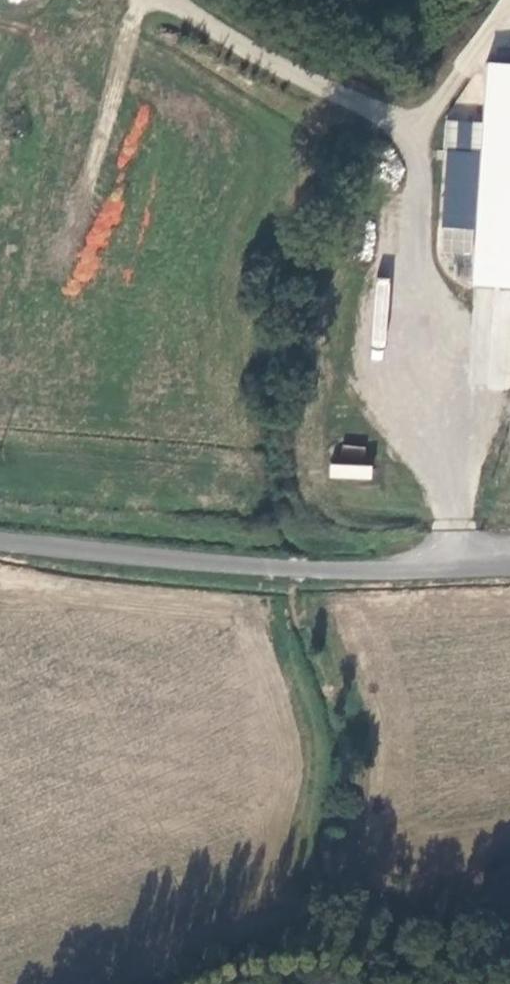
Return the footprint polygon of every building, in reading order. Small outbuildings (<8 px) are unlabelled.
[(333,460),(365,464),(367,449),(334,445),(333,460)] [(330,462),(329,477),(372,480),(373,466),(330,462)]
